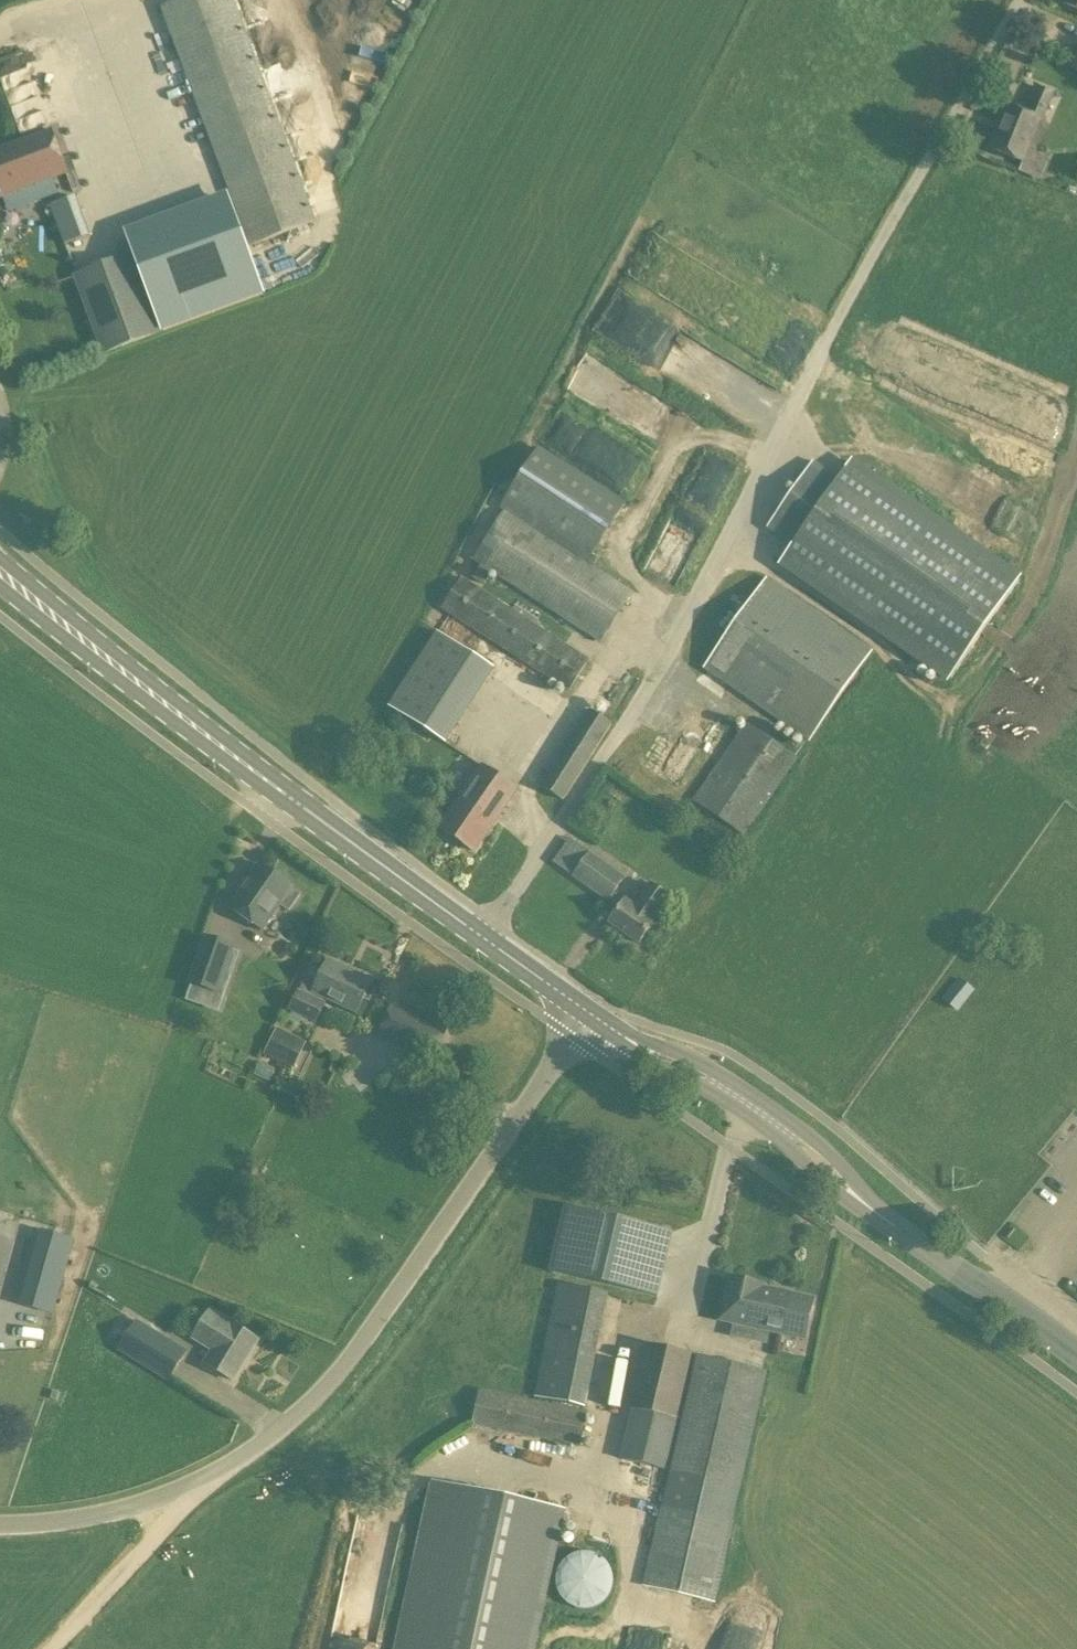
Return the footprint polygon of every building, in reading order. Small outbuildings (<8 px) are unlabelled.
[(160,8),(230,193),(250,248),(316,224),(234,0),(181,0),(160,8)] [(1062,1),(1076,8),(1076,0),(1062,0),(1062,1)] [(1040,122),(1041,120),(1053,94),(1034,86),(1023,112),(1008,106),(990,148),(1024,162),(1019,173),(1039,181),(1047,159),(1039,156),(1051,126),(1040,122)] [(0,150),(0,198),(67,173),(51,131),(0,150)] [(250,248),(230,193),(124,231),(161,332),(267,294),(266,291),(250,248)] [(90,233),(77,196),(49,206),(52,213),(63,243),(65,242),(90,233)] [(130,256),(77,275),(105,353),(158,334),(130,256)] [(588,381),(583,391),(607,403),(621,376),(584,357),(576,375),(588,381)] [(500,507),(504,509),(471,560),(563,619),(601,643),(634,592),(587,563),(626,503),(539,447),(500,507)] [(778,565),(948,683),(1023,574),(853,456),(838,477),(813,460),(767,527),(793,544),(778,565)] [(722,490),(729,476),(716,469),(709,483),(722,490)] [(448,613),(568,692),(590,660),(552,635),(462,577),(441,609),(448,613)] [(705,669),(738,692),(809,741),(871,652),(766,580),(705,669)] [(438,632),(389,707),(445,743),(493,668),(438,632)] [(563,801),(612,724),(590,710),(540,786),(563,801)] [(794,755),(747,723),(717,766),(693,801),(745,837),(798,758),(794,755)] [(440,828),(474,852),(496,820),(516,791),(482,767),(440,828)] [(609,902),(625,878),(590,852),(572,877),(609,902)] [(263,930),(280,904),(289,910),(301,893),(292,887),(259,864),(230,907),(263,930)] [(639,944),(655,921),(672,896),(650,881),(633,906),(625,901),(609,923),(611,924),(639,944)] [(192,997),(213,1004),(232,945),(208,937),(193,984),(196,985),(192,997)] [(328,960),(325,968),(313,962),(301,989),(298,987),(289,1009),(316,1023),(326,1002),(322,1000),(323,998),(357,1014),(373,981),(328,960)] [(962,977),(946,997),(961,1009),(977,989),(962,977)] [(438,1022),(392,1003),(378,1036),(435,1059),(448,1028),(437,1023),(438,1022)] [(297,1067),(309,1040),(279,1026),(266,1054),(297,1067)] [(566,1207),(551,1272),(658,1297),(673,1233),(604,1216),(566,1207)] [(43,1228),(23,1303),(58,1313),(78,1237),(43,1228)] [(15,1240),(0,1236),(0,1292),(15,1240)] [(551,1272),(515,1422),(622,1447),(658,1297),(551,1272)] [(764,1288),(764,1285),(731,1278),(722,1319),(775,1331),(784,1333),(792,1294),(764,1288)] [(784,1333),(804,1338),(812,1299),(792,1294),(784,1333)] [(259,1340),(230,1322),(209,1310),(190,1339),(211,1352),(205,1363),(234,1381),(259,1340)] [(117,1350),(169,1381),(188,1349),(165,1335),(136,1318),(117,1350)] [(665,1469),(693,1354),(648,1343),(620,1459),(665,1469)] [(766,1371),(698,1355),(644,1584),(713,1601),(740,1485),(762,1388),(766,1371)] [(563,1512),(432,1482),(395,1648),(533,1648),(563,1512)] [(589,1552),(586,1552),(583,1552),(581,1552),(578,1553),(575,1554),(572,1555),(569,1556),(567,1558),(565,1560),(563,1562),(561,1565),(560,1567),(558,1570),(557,1573),(557,1576),(556,1579),(556,1582),(557,1585),(557,1588),(558,1590),(559,1593),(561,1596),(563,1598),(565,1600),(567,1602),(569,1604),(572,1606),(575,1607),(577,1608),(580,1608),(583,1609),(586,1609),(589,1608),(592,1608),(595,1607),(598,1606),(600,1604),(603,1602),(605,1600),(607,1598),(609,1596),(610,1593),(611,1591),(612,1588),(613,1585),(613,1582),(613,1579),(613,1576),(612,1573),(611,1570),(610,1567),(609,1565),(607,1562),(605,1560),(603,1558),(600,1556),(598,1555),(595,1554),(592,1553),(589,1552)]
